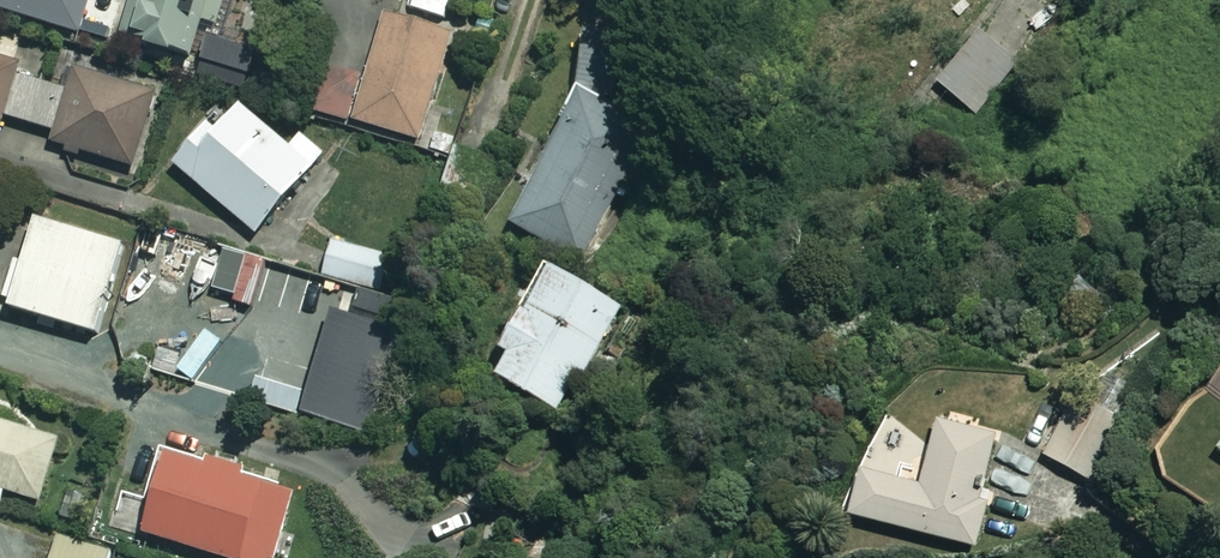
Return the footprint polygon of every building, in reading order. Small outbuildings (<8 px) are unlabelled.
[(85,37),(96,0),(0,0),(0,11),(85,37)] [(201,68),(210,39),(231,46),(244,0),(138,0),(124,45),(201,68)] [(332,97),(364,107),(359,125),(425,145),(456,38),(391,19),(373,78),(341,68),(332,97)] [(584,105),(519,230),(593,268),(667,128),(674,42),(590,35),(584,105)] [(971,41),(939,85),(976,113),(1009,69),(971,41)] [(0,58),(0,142),(3,143),(9,121),(61,136),(57,147),(140,172),(162,95),(76,70),(70,92),(23,78),(27,66),(0,58)] [(298,152),(248,111),(226,137),(216,129),(181,171),(264,241),(332,159),(308,140),(298,152)] [(495,163),(461,151),(441,209),(475,220),(495,163)] [(132,249),(46,223),(18,314),(104,340),(132,249)] [(395,259),(339,242),(328,280),(384,296),(395,259)] [(249,267),(206,251),(190,292),(234,308),(249,267)] [(628,310),(564,276),(517,365),(526,369),(514,391),(569,420),(628,310)] [(1118,422),(1080,402),(1049,461),(1087,481),(1118,422)] [(46,506),(65,443),(0,424),(0,492),(46,506)] [(1003,443),(946,427),(928,493),(870,477),(858,522),(984,556),(997,506),(987,503),(1003,443)] [(175,456),(150,539),(213,557),(282,557),(301,493),(175,456)] [(64,540),(59,557),(113,557),(114,555),(64,540)]
